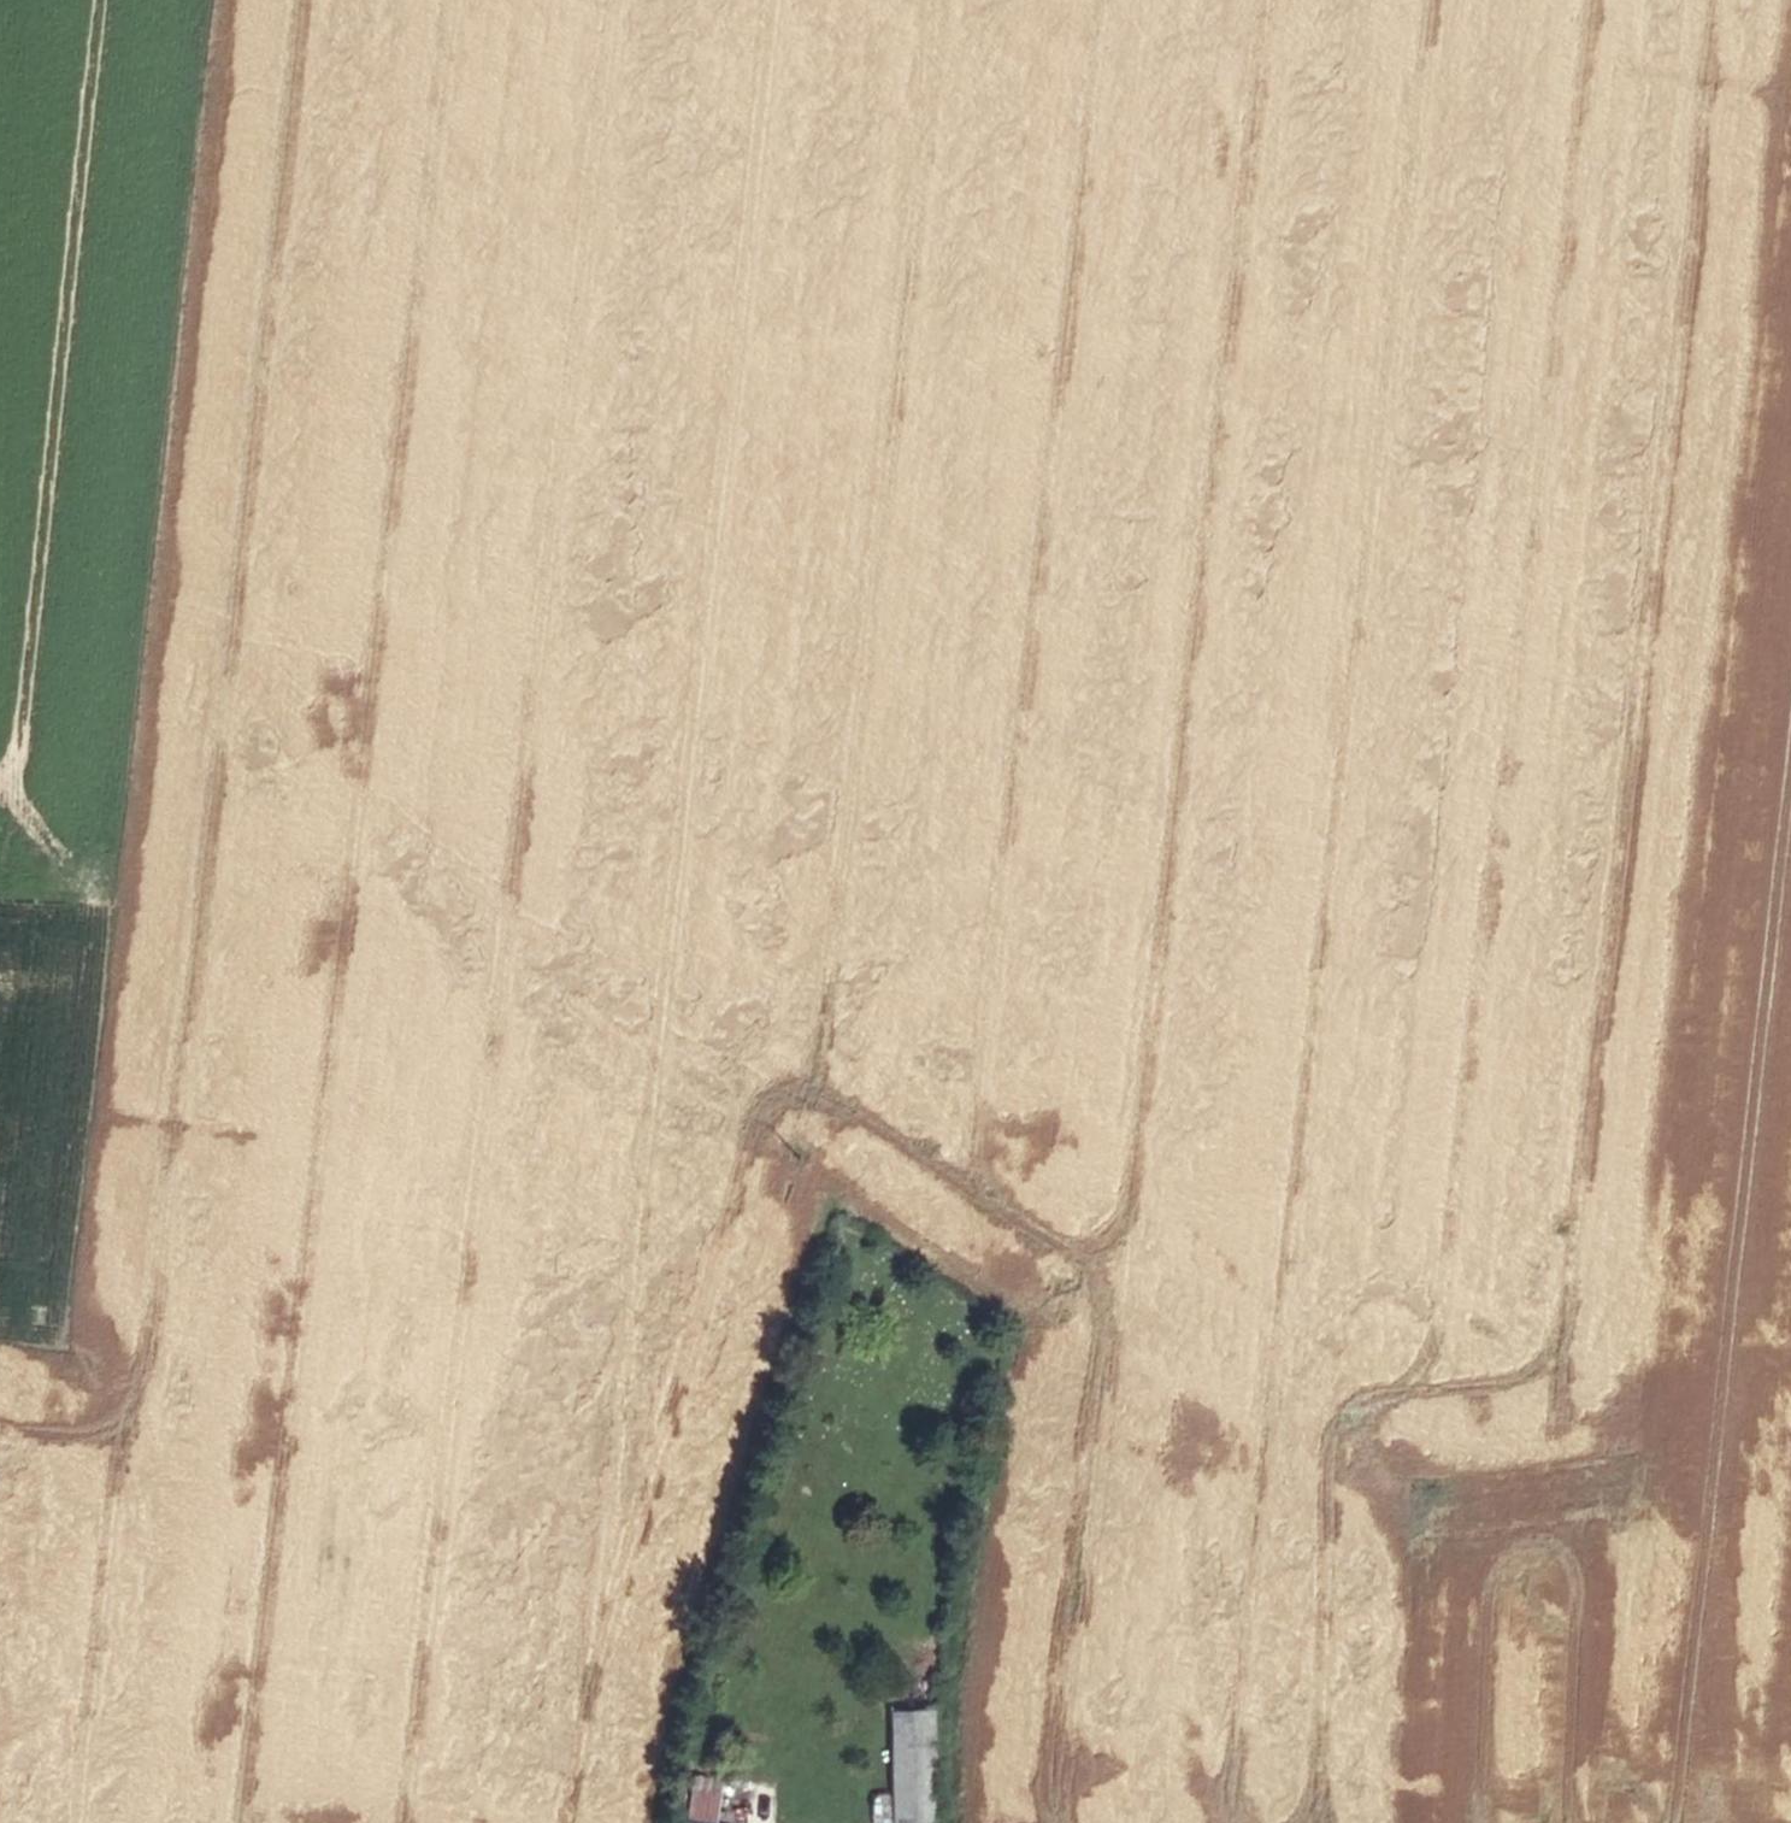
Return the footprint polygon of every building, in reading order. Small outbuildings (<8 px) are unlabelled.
[(895,1822),(904,1822),(935,1822),(929,1710),(894,1712),(895,1822)] [(687,1822),(718,1822),(723,1782),(693,1778),(687,1822)]
